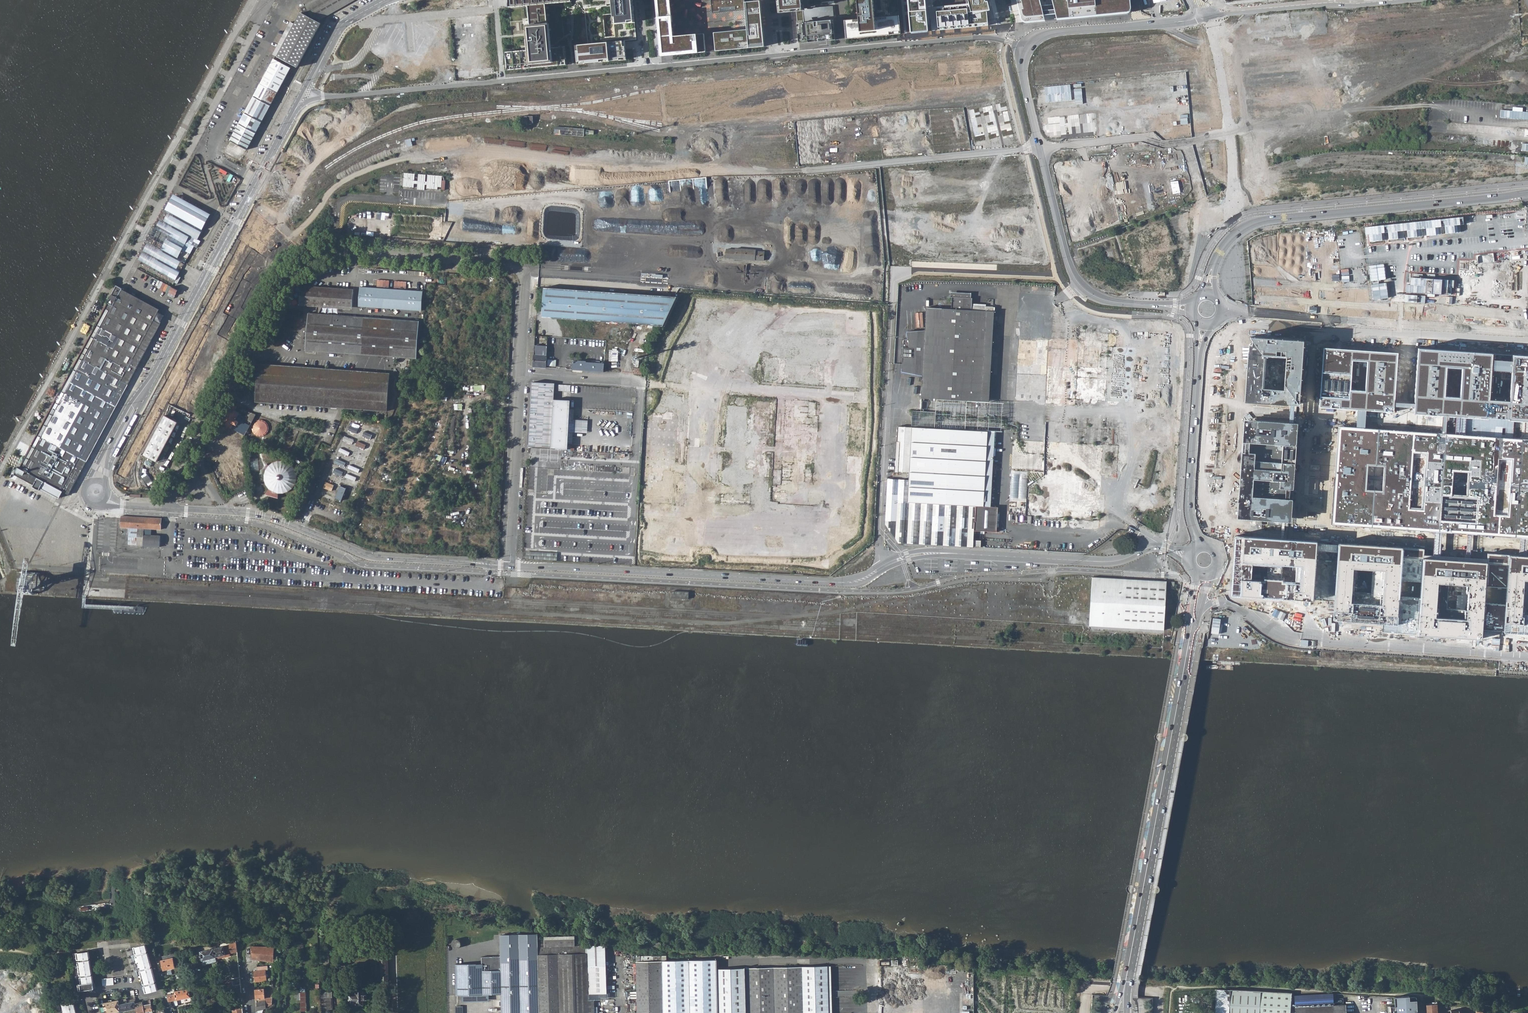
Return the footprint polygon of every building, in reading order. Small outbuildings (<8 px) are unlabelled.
[(322,20),(356,0),(315,0),(312,2),(322,20)] [(508,7),(527,6),(529,25),(528,25),(530,49),(505,52),(507,70),(567,65),(565,46),(551,47),(549,23),(547,24),(546,4),(572,2),(572,0),(508,0),(508,7)] [(632,0),(584,0),(588,44),(576,45),(578,64),(626,59),(624,43),(624,41),(636,39),(632,0)] [(657,16),(661,56),(693,53),(706,52),(704,33),(692,34),(673,36),(671,15),(670,0),(656,0),(657,16)] [(745,2),(744,0),(711,0),(712,12),(745,9),(745,2)] [(782,12),(797,10),(800,43),(830,40),(836,40),(833,6),(803,9),(802,0),(780,0),(782,12)] [(859,19),(844,20),(846,39),(900,34),(899,15),(874,17),(873,0),(857,0),(859,19)] [(911,33),(928,31),(925,0),(908,0),(911,33)] [(967,9),(937,11),(938,31),(988,26),(987,12),(991,11),(988,2),(986,2),(986,0),(966,0),(967,9)] [(1022,20),(1024,22),(1026,22),(1045,20),(1044,15),(1050,15),(1056,14),(1057,19),(1060,19),(1098,15),(1128,12),(1130,11),(1130,9),(1130,0),(1052,0),(1053,4),(1047,5),(1041,5),(1040,0),(1017,0),(1022,20)] [(745,2),(745,9),(747,29),(714,32),(716,51),(764,46),(760,1),(745,2)] [(320,24),(322,20),(312,2),(302,7),(299,13),(320,24)] [(322,24),(320,24),(299,13),(291,27),(276,56),(293,65),(297,68),(322,24)] [(276,56),(291,27),(288,25),(271,57),(273,58),(275,59),(276,56)] [(259,84),(277,94),(290,69),(272,60),(259,84)] [(259,84),(221,153),(239,163),(277,94),(259,84)] [(522,123),(533,124),(534,116),(522,115),(522,123)] [(404,172),(403,186),(414,187),(415,173),(404,172)] [(438,189),(438,187),(445,188),(446,180),(442,180),(443,175),(428,174),(427,188),(438,189)] [(162,273),(183,234),(190,237),(197,241),(211,216),(173,196),(158,224),(175,233),(168,246),(150,236),(137,259),(162,273)] [(144,232),(150,236),(168,246),(175,233),(158,224),(150,221),(144,232)] [(177,261),(190,237),(183,234),(162,273),(176,280),(180,273),(176,271),(181,263),(177,261)] [(769,252),(732,249),(731,260),(768,263),(769,252)] [(161,281),(158,287),(175,296),(179,289),(161,281)] [(352,307),(353,289),(307,286),(301,286),(300,303),(308,304),(316,304),(352,307)] [(542,286),(540,314),(662,324),(676,296),(542,286)] [(116,287),(14,475),(15,475),(33,485),(33,487),(36,489),(38,490),(40,488),(58,498),(59,498),(62,491),(68,494),(86,462),(87,460),(100,436),(164,316),(159,313),(160,311),(120,289),(117,287),(116,287)] [(424,292),(360,287),(358,307),(422,312),(424,292)] [(1001,432),(1003,403),(997,403),(990,402),(993,307),(974,306),(974,299),(951,298),(951,309),(927,308),(926,331),(907,331),(908,339),(904,341),(903,364),(903,374),(923,375),(922,399),(937,399),(937,405),(929,405),(929,411),(914,410),(913,420),(913,426),(899,425),(897,471),(910,472),(909,475),(909,477),(909,479),(899,479),(888,478),(886,509),(886,517),(885,526),(899,543),(905,544),(914,544),(936,545),(973,546),(974,540),(974,530),(995,531),(997,507),(991,507),(995,432),(1001,432)] [(316,313),(308,312),(305,349),(313,350),(314,350),(316,350),(325,351),(341,352),(347,352),(356,353),(388,356),(398,357),(405,357),(407,358),(408,358),(416,358),(419,322),(411,321),(410,321),(408,321),(401,320),(392,320),(390,319),(383,319),(380,319),(360,317),(353,316),(350,316),(345,316),(336,315),(329,314),(319,313),(317,313),(316,313)] [(1290,405),(1294,405),(1299,405),(1303,341),(1249,337),(1244,402),(1290,405)] [(546,344),(534,344),(532,366),(545,367),(546,348),(546,344)] [(554,349),(546,348),(545,367),(551,367),(552,353),(554,353),(554,349)] [(1394,412),(1394,406),(1394,402),(1398,352),(1324,348),(1319,407),(1357,409),(1366,410),(1394,412)] [(1490,400),(1491,370),(1491,360),(1492,354),(1418,348),(1414,403),(1414,407),(1414,413),(1443,416),(1447,416),(1456,416),(1460,417),(1488,419),(1489,417),(1490,400)] [(1491,360),(1491,370),(1512,372),(1510,401),(1490,400),(1489,417),(1509,418),(1509,420),(1516,420),(1525,421),(1527,421),(1527,356),(1512,355),(1512,361),(1491,360)] [(578,361),(573,360),(573,369),(603,370),(604,363),(585,361),(585,360),(578,359),(578,361)] [(267,364),(257,363),(256,382),(254,399),(254,400),(386,410),(389,372),(267,364)] [(559,448),(567,449),(568,443),(568,428),(573,429),(573,424),(569,423),(570,407),(570,400),(554,399),(554,383),(532,381),(528,447),(559,448)] [(232,428),(245,435),(255,414),(252,413),(250,412),(247,417),(234,410),(236,406),(230,403),(220,422),(226,425),(232,428)] [(568,428),(568,443),(572,443),(573,432),(587,433),(588,420),(573,419),(574,408),(570,407),(569,423),(573,424),(573,429),(568,428)] [(1365,428),(1366,410),(1357,409),(1356,427),(1365,428)] [(144,454),(156,461),(177,422),(165,416),(144,454)] [(1296,446),(1297,439),(1297,423),(1293,423),(1289,422),(1244,419),(1243,442),(1246,442),(1245,453),(1242,453),(1237,518),(1282,521),(1285,522),(1291,522),(1292,499),(1252,496),(1253,479),(1280,481),(1279,488),(1293,489),(1296,446)] [(1525,421),(1516,420),(1514,438),(1524,438),(1525,421)] [(1524,438),(1514,438),(1459,434),(1455,434),(1446,433),(1442,433),(1365,428),(1356,427),(1338,426),(1338,441),(1337,448),(1332,524),(1352,525),(1360,526),(1385,528),(1390,528),(1435,531),(1442,532),(1469,534),(1473,534),(1522,537),(1527,537),(1527,439),(1524,438)] [(1338,441),(1297,439),(1296,446),(1337,448),(1338,441)] [(12,455),(9,463),(17,466),(20,457),(12,455)] [(267,467),(266,469),(265,472),(265,475),(265,478),(265,481),(266,483),(268,486),(270,488),(273,491),(278,492),(281,492),(284,492),(287,491),(290,490),(292,488),(294,485),(296,483),(296,480),(297,477),(297,474),(296,471),(295,468),(293,466),(291,464),(288,462),(286,461),(283,460),(280,460),(277,461),(274,462),(271,463),(269,465),(267,467)] [(326,481),(324,487),(332,490),(334,484),(326,481)] [(342,500),(347,488),(340,485),(336,498),(342,500)] [(273,491),(270,488),(265,494),(267,495),(278,497),(278,492),(273,491)] [(160,523),(161,518),(148,517),(119,515),(119,518),(118,527),(129,527),(128,545),(159,547),(160,535),(143,535),(143,528),(160,529),(160,524),(160,523)] [(1360,526),(1352,525),(1351,543),(1359,544),(1360,526)] [(1442,532),(1435,531),(1433,558),(1441,558),(1442,532)] [(1317,544),(1317,541),(1284,538),(1281,538),(1235,536),(1231,595),(1313,601),(1316,550),(1317,544)] [(1351,543),(1338,542),(1337,545),(1337,551),(1333,621),(1382,624),(1382,632),(1417,634),(1420,598),(1399,596),(1400,581),(1421,583),(1422,557),(1423,548),(1403,547),(1388,546),(1384,546),(1359,544),(1351,543)] [(1422,557),(1421,583),(1420,598),(1417,634),(1482,638),(1482,630),(1503,631),(1505,604),(1484,603),(1485,586),(1506,587),(1508,554),(1487,553),(1486,562),(1471,561),(1467,560),(1441,558),(1433,558),(1422,557)] [(1521,555),(1508,554),(1506,587),(1505,604),(1503,631),(1527,633),(1527,614),(1521,614),(1524,580),(1527,580),(1527,556),(1521,555)] [(1167,581),(1093,576),(1089,627),(1164,631),(1167,581)] [(518,934),(500,934),(501,938),(495,938),(495,945),(501,945),(502,950),(483,951),(483,956),(482,956),(482,958),(454,958),(454,961),(454,964),(451,964),(451,972),(454,972),(455,994),(500,994),(500,1012),(539,1012),(538,961),(538,954),(537,947),(537,935),(537,934),(518,934)] [(575,938),(538,935),(537,935),(537,947),(575,946),(575,938)] [(453,941),(453,942),(453,943),(453,944),(453,945),(454,946),(455,946),(456,946),(457,947),(458,946),(459,946),(460,945),(461,944),(461,943),(461,942),(461,941),(461,940),(460,939),(459,939),(459,938),(458,938),(457,938),(456,938),(455,938),(454,939),(453,940),(453,941)] [(216,961),(218,960),(217,956),(237,951),(236,942),(216,947),(215,946),(214,940),(213,940),(213,939),(211,939),(212,941),(213,946),(213,949),(216,961)] [(537,947),(538,954),(587,953),(587,945),(575,946),(537,947)] [(587,953),(589,1012),(595,1012),(595,993),(606,993),(604,945),(587,945),(587,953)] [(203,960),(204,964),(216,961),(213,949),(213,946),(212,946),(212,948),(201,951),(203,960)] [(274,946),(252,946),(253,958),(273,961),(274,946)] [(145,993),(157,990),(146,947),(133,947),(131,948),(140,984),(143,990),(144,989),(145,993)] [(77,954),(74,954),(80,990),(94,988),(89,952),(77,954)] [(539,1012),(589,1012),(587,953),(538,954),(538,961),(539,1012)] [(161,960),(164,969),(158,971),(160,977),(166,976),(169,975),(167,969),(175,967),(173,957),(161,960)] [(745,967),(717,968),(717,959),(664,959),(664,1012),(746,1012),(745,967)] [(662,961),(638,961),(638,991),(638,997),(638,1012),(663,1012),(662,961)] [(256,970),(254,971),(255,981),(267,980),(266,970),(267,969),(267,965),(256,966),(256,970)] [(745,967),(746,1012),(828,1012),(827,966),(745,967)] [(233,986),(232,980),(221,982),(222,988),(233,986)] [(1010,982),(1011,1012),(1069,1012),(1068,990),(1061,990),(1060,984),(1029,984),(1029,981),(1010,982)] [(241,989),(240,984),(233,986),(234,994),(241,993),(241,989)] [(263,1007),(272,1004),(273,989),(265,990),(265,988),(256,989),(256,998),(257,1002),(257,1010),(263,1007)] [(177,1000),(191,997),(190,989),(187,989),(175,991),(176,995),(176,1000),(177,1000)] [(363,989),(356,990),(356,992),(351,992),(351,1002),(356,1002),(356,1004),(363,1004),(364,998),(367,998),(367,994),(366,994),(366,990),(363,990),(363,989)] [(1216,989),(1215,1012),(1228,1012),(1229,990),(1216,989)] [(1291,992),(1254,990),(1230,989),(1230,990),(1229,999),(1229,1008),(1228,1012),(1290,1012),(1291,992)] [(332,1009),(333,991),(322,991),(321,1009),(332,1009)] [(1294,995),(1295,1012),(1346,1012),(1345,1004),(1333,1004),(1333,993),(1294,995)] [(1108,995),(1094,994),(1093,1003),(1101,1004),(1100,1012),(1106,1012),(1108,995)] [(168,997),(170,1006),(173,1006),(174,1006),(173,1000),(176,1000),(176,995),(168,996),(168,997)] [(1416,997),(1409,997),(1409,996),(1394,997),(1395,1006),(1387,1006),(1387,1012),(1390,1012),(1391,1012),(1417,1012),(1416,997)] [(121,1000),(118,1000),(121,1012),(135,1009),(134,1001),(128,1002),(127,998),(121,999),(121,1000)] [(118,1000),(104,1003),(106,1012),(113,1012),(121,1012),(118,1000)] [(150,1000),(147,1000),(148,1004),(144,1005),(143,1005),(145,1012),(153,1012),(150,1000)] [(145,1012),(143,1005),(143,1001),(139,1002),(136,1003),(136,1007),(137,1011),(137,1012),(141,1012),(145,1012)] [(62,1004),(65,1012),(75,1012),(72,1002),(62,1004)] [(1427,1012),(1438,1012),(1437,1003),(1432,1004),(1432,1003),(1426,1003),(1427,1012)] [(272,1004),(263,1007),(263,1009),(263,1012),(273,1009),(273,1004),(272,1004)]
